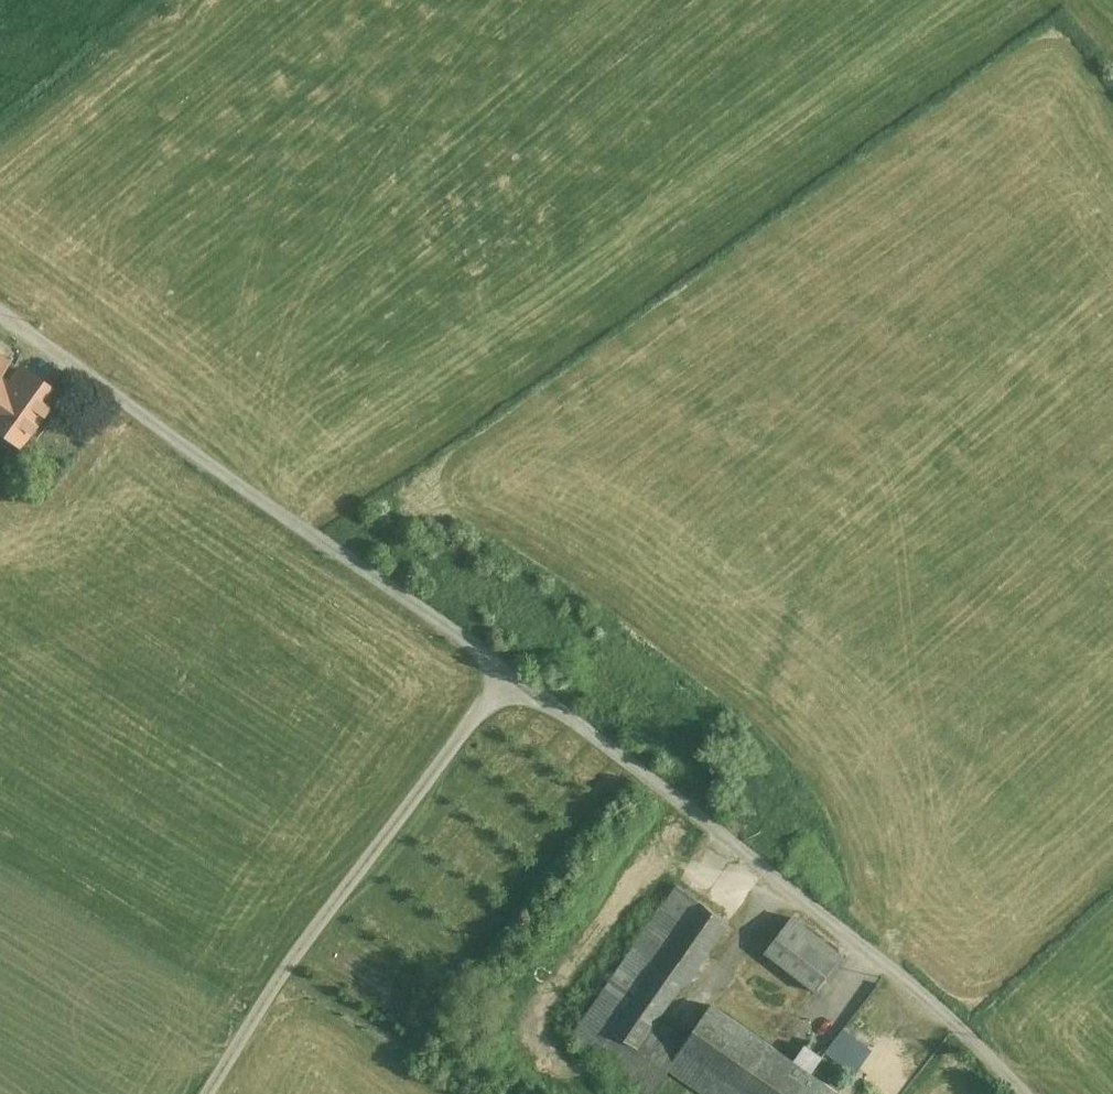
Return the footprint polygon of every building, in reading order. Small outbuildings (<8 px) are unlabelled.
[(23,371),(0,354),(0,403),(23,371)] [(0,403),(0,431),(18,445),(55,393),(23,371),(0,403)] [(687,1040),(658,1019),(682,985),(684,986),(729,923),(678,886),(571,1037),(651,1093),(653,1093),(669,1070),(667,1069),(687,1040)] [(843,957),(792,918),(764,954),(814,993),(843,957)] [(669,1070),(704,1093),(774,1093),(795,1064),(711,1006),(687,1040),(667,1069),(669,1070)] [(843,1029),(826,1053),(856,1075),(873,1051),(843,1029)] [(806,1048),(795,1064),(812,1075),(823,1059),(806,1048)] [(774,1093),(840,1093),(812,1075),(795,1064),(774,1093)]
